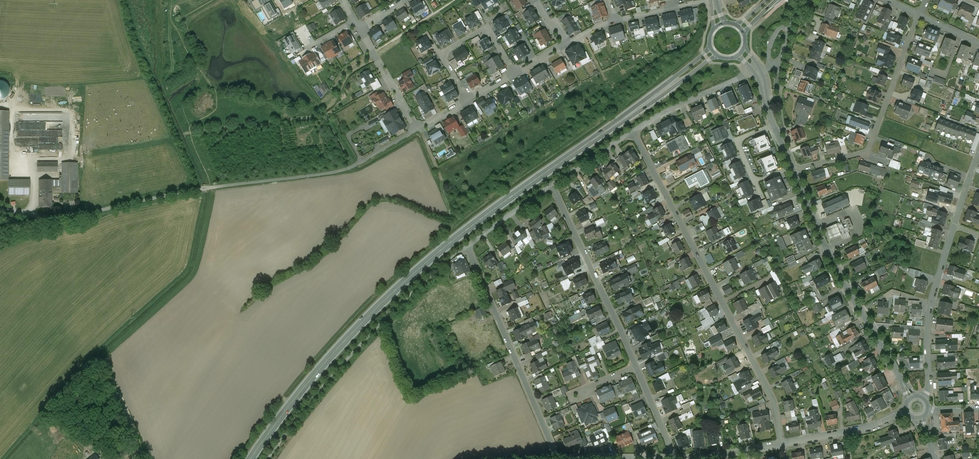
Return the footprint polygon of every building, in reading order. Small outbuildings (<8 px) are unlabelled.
[(270,0),(268,1),(267,0),(256,0),(251,3),(256,11),(262,8),(269,21),(279,15),(278,14),(280,12),(278,9),(276,10),(270,0)] [(319,1),(324,9),(335,2),(334,0),(321,0),(320,1),(319,1)] [(410,5),(415,13),(418,12),(419,13),(421,12),(421,10),(424,8),(421,3),(419,0),(418,0),(410,5)] [(482,4),(485,10),(488,8),(489,9),(495,5),(495,4),(498,3),(496,0),(480,0),(482,4)] [(518,9),(521,7),(526,4),(524,1),(525,0),(512,0),(518,9)] [(595,0),(587,4),(589,9),(592,8),(597,6),(595,0)] [(864,0),(856,18),(865,22),(873,4),(869,2),(864,0)] [(938,5),(938,6),(944,9),(948,0),(941,0),(938,5)] [(944,9),(950,12),(951,9),(954,3),(955,2),(951,1),(951,0),(948,0),(944,9)] [(632,1),(629,2),(629,3),(624,4),(626,10),(635,7),(632,1)] [(597,6),(592,8),(594,14),(605,10),(603,4),(597,6)] [(967,7),(967,6),(962,4),(959,11),(957,15),(969,20),(969,21),(971,16),(974,10),(971,8),(969,8),(967,7)] [(365,5),(356,10),(361,18),(370,13),(365,5)] [(841,9),(829,5),(825,16),(832,19),(835,12),(839,14),(841,9)] [(884,9),(876,5),(874,10),(881,14),(884,9)] [(336,7),(328,12),(330,16),(331,15),(338,11),(336,7)] [(378,7),(371,12),(373,15),(380,10),(378,7)] [(519,12),(518,13),(521,18),(524,16),(523,14),(528,12),(526,8),(523,10),(519,12)] [(891,12),(884,8),(881,14),(877,22),(883,26),(886,21),(886,19),(888,20),(889,17),(891,12)] [(408,15),(403,9),(396,15),(400,22),(408,16),(408,15)] [(528,12),(523,14),(524,16),(528,22),(530,21),(531,24),(539,20),(535,14),(536,14),(533,9),(528,12)] [(338,11),(331,15),(337,25),(345,20),(343,16),(344,16),(342,13),(339,10),(338,11)] [(605,10),(594,14),(596,20),(602,18),(607,16),(605,10)] [(691,10),(685,11),(688,22),(693,21),(693,18),(691,10)] [(482,19),(478,11),(473,14),(474,16),(474,15),(478,21),(482,19)] [(685,11),(680,12),(681,18),(682,23),(688,22),(685,11)] [(674,14),(668,15),(671,27),(676,25),(674,14)] [(472,17),(471,15),(467,18),(468,19),(465,20),(468,26),(470,28),(470,29),(473,28),(477,26),(476,26),(479,24),(478,21),(474,15),(474,16),(472,17)] [(668,15),(662,16),(663,18),(664,26),(665,28),(671,27),(668,15)] [(504,17),(493,23),(498,32),(500,32),(505,28),(509,26),(508,25),(509,23),(508,22),(506,21),(504,17)] [(566,19),(562,21),(566,28),(574,23),(570,17),(566,19)] [(908,20),(901,17),(897,24),(898,24),(896,28),(900,30),(903,31),(905,27),(905,28),(908,20)] [(396,25),(391,18),(383,23),(384,24),(389,32),(392,29),(392,28),(396,25)] [(656,18),(650,19),(653,31),(659,29),(656,18)] [(650,19),(645,20),(646,27),(647,32),(648,32),(653,31),(650,19)] [(637,22),(628,24),(630,34),(634,33),(633,31),(639,29),(637,22)] [(574,23),(566,28),(570,35),(574,33),(578,30),(574,23)] [(389,32),(384,24),(380,26),(385,34),(389,32)] [(823,24),(822,24),(820,32),(819,32),(827,35),(830,27),(828,26),(823,24)] [(458,37),(465,33),(463,29),(461,25),(454,29),(453,31),(454,33),(456,33),(458,37)] [(540,25),(532,29),(535,35),(543,31),(540,25)] [(620,26),(609,30),(612,38),(613,42),(615,42),(624,39),(624,38),(623,34),(620,26)] [(383,36),(377,27),(370,33),(373,36),(376,41),(380,38),(380,39),(383,36)] [(835,27),(834,28),(830,27),(827,35),(835,38),(839,29),(835,27)] [(453,37),(449,29),(444,32),(445,33),(445,32),(449,40),(453,37)] [(514,29),(508,31),(511,38),(517,36),(514,29)] [(939,33),(928,29),(924,38),(936,42),(939,34),(939,33)] [(543,31),(535,35),(540,44),(538,46),(540,49),(541,49),(546,47),(544,44),(551,40),(545,30),(543,31)] [(432,39),(427,31),(422,34),(424,37),(425,36),(428,41),(432,39)] [(449,40),(445,32),(445,33),(436,38),(441,46),(444,45),(447,43),(450,41),(449,40)] [(602,32),(592,37),(596,46),(606,41),(602,32)] [(347,33),(344,35),(344,34),(338,38),(341,42),(341,41),(344,45),(347,43),(348,45),(353,43),(348,35),(347,33)] [(816,36),(810,33),(808,39),(814,41),(816,36)] [(890,34),(889,34),(886,40),(899,45),(901,38),(890,34)] [(284,41),(288,47),(297,42),(293,36),(284,41)] [(376,41),(373,36),(370,39),(374,47),(378,44),(376,41)] [(428,41),(425,36),(424,37),(422,38),(423,40),(417,43),(422,53),(432,47),(428,41)] [(517,36),(511,38),(518,53),(526,49),(523,41),(520,42),(517,36)] [(487,38),(479,43),(485,52),(493,48),(491,44),(489,40),(489,41),(487,38)] [(955,42),(945,39),(940,52),(945,54),(945,56),(950,58),(954,47),(953,47),(955,42)] [(826,45),(816,41),(813,50),(821,53),(825,55),(827,51),(825,50),(827,47),(825,46),(826,45)] [(301,49),(297,42),(288,47),(292,54),(301,49)] [(337,47),(333,42),(331,43),(330,42),(327,44),(335,56),(338,55),(337,53),(339,52),(340,52),(337,47)] [(335,56),(327,44),(324,46),(325,47),(322,48),(325,53),(328,58),(331,57),(332,58),(335,56)] [(932,49),(918,44),(917,46),(915,52),(928,57),(931,51),(932,49)] [(578,45),(566,52),(571,61),(573,65),(574,65),(586,58),(578,45)] [(890,49),(879,46),(877,52),(885,55),(885,54),(887,55),(890,49)] [(970,49),(962,46),(957,58),(961,60),(964,61),(967,62),(967,60),(969,55),(968,55),(970,49)] [(460,50),(458,51),(458,52),(453,54),(456,59),(454,60),(456,65),(459,63),(458,62),(461,60),(462,62),(467,59),(466,57),(469,55),(464,48),(461,50),(460,50)] [(323,55),(320,50),(317,52),(315,53),(319,60),(321,59),(324,58),(323,55)] [(821,53),(813,50),(810,59),(819,63),(820,60),(819,59),(821,53)] [(314,54),(310,56),(310,55),(306,57),(314,69),(317,67),(316,66),(321,64),(315,53),(314,54)] [(489,54),(481,59),(485,64),(487,63),(487,62),(492,59),(489,54)] [(887,55),(885,54),(885,55),(883,58),(879,57),(876,65),(883,67),(883,66),(890,69),(894,58),(887,55)] [(492,59),(487,62),(487,63),(490,68),(501,62),(498,56),(492,59)] [(306,57),(303,59),(304,60),(302,61),(300,62),(299,62),(301,66),(306,73),(310,70),(311,71),(314,70),(314,69),(306,57)] [(431,58),(423,62),(426,67),(434,62),(431,58)] [(922,63),(910,59),(906,69),(918,73),(922,63)] [(454,60),(449,62),(454,70),(458,68),(456,65),(454,60)] [(561,60),(552,65),(557,73),(566,68),(561,60)] [(426,67),(428,72),(429,71),(432,75),(440,70),(435,61),(434,62),(426,67)] [(501,62),(490,68),(493,74),(494,74),(499,71),(504,68),(501,62)] [(543,66),(537,69),(543,80),(548,76),(545,71),(543,66)] [(804,74),(804,76),(815,80),(818,71),(807,67),(804,74)] [(543,80),(537,69),(530,73),(533,78),(537,83),(538,82),(543,80)] [(375,82),(369,70),(359,75),(366,87),(375,82)] [(410,70),(402,74),(405,79),(408,77),(409,78),(413,76),(410,70)] [(804,76),(804,74),(803,73),(803,72),(797,70),(794,76),(803,79),(804,76)] [(499,71),(494,74),(493,74),(492,74),(492,76),(494,80),(502,76),(499,71)] [(467,80),(466,80),(470,86),(471,88),(474,87),(475,87),(478,85),(477,85),(480,83),(475,75),(467,80)] [(887,78),(879,75),(878,79),(876,78),(874,83),(884,87),(887,78)] [(915,80),(905,76),(901,85),(911,89),(915,80)] [(945,80),(935,76),(933,82),(943,86),(945,80)] [(409,78),(408,77),(405,79),(404,81),(399,84),(404,92),(414,87),(409,78)] [(528,82),(525,77),(522,79),(522,78),(519,80),(526,92),(529,90),(528,89),(531,88),(528,82)] [(466,78),(460,81),(465,89),(470,86),(466,80),(467,80),(466,78)] [(537,83),(533,78),(531,80),(531,81),(534,86),(535,87),(540,85),(538,82),(537,83)] [(445,80),(438,84),(441,88),(448,84),(445,80)] [(526,92),(519,80),(516,81),(516,82),(514,84),(517,89),(520,94),(522,93),(523,93),(526,92)] [(810,84),(802,81),(798,91),(808,95),(809,92),(807,91),(810,84)] [(8,98),(8,82),(0,82),(0,98),(8,98)] [(448,84),(441,88),(445,95),(454,89),(450,82),(448,84)] [(925,84),(919,82),(917,88),(925,90),(927,85),(925,84)] [(327,83),(321,85),(324,93),(330,90),(327,83)] [(425,85),(419,88),(422,94),(424,92),(425,93),(429,91),(425,85)] [(746,85),(737,88),(744,104),(753,100),(746,85)] [(454,89),(445,95),(448,101),(449,102),(453,99),(458,96),(454,89)] [(509,89),(506,91),(505,90),(499,94),(500,95),(497,97),(500,102),(503,100),(505,104),(511,100),(510,99),(514,97),(509,89)] [(874,92),(869,90),(868,92),(866,97),(867,97),(866,99),(877,103),(878,101),(879,101),(880,97),(879,97),(880,94),(874,92)] [(922,93),(914,90),(913,93),(912,93),(911,96),(912,97),(911,100),(920,103),(922,98),(920,98),(922,93)] [(422,94),(416,98),(418,101),(417,101),(420,107),(430,101),(430,100),(429,100),(425,93),(424,92),(422,94)] [(732,92),(720,97),(726,110),(737,105),(732,92)] [(378,96),(377,97),(378,100),(376,101),(378,104),(377,105),(380,110),(385,107),(392,104),(390,100),(388,101),(383,93),(378,96)] [(482,98),(476,102),(479,108),(480,108),(482,106),(482,105),(485,103),(482,98)] [(807,100),(800,98),(795,109),(796,110),(809,115),(814,103),(813,103),(807,100)] [(453,99),(449,102),(448,101),(446,103),(448,107),(455,103),(453,99)] [(485,103),(482,105),(482,106),(487,114),(496,108),(491,99),(485,103)] [(715,99),(707,102),(708,103),(712,112),(719,109),(715,99)] [(430,101),(420,107),(422,110),(423,109),(425,114),(431,111),(434,109),(431,103),(430,101)] [(868,106),(857,102),(855,107),(856,107),(855,112),(860,114),(863,115),(864,111),(866,112),(868,106)] [(911,107),(897,102),(895,109),(896,109),(894,114),(900,116),(899,117),(906,120),(911,107)] [(741,105),(736,107),(740,115),(745,113),(741,105)] [(701,106),(693,110),(697,118),(701,116),(705,114),(704,111),(703,109),(701,106)] [(472,107),(466,111),(472,121),(478,118),(475,113),(472,107)] [(928,110),(921,108),(918,114),(925,117),(928,110)] [(388,115),(384,117),(385,119),(386,121),(384,122),(389,132),(392,130),(394,134),(396,133),(404,129),(405,128),(402,121),(401,121),(399,117),(395,110),(388,115)] [(697,118),(693,110),(690,111),(691,112),(695,120),(696,121),(703,118),(701,116),(697,118)] [(809,115),(796,110),(794,114),(798,115),(808,119),(809,115)] [(386,111),(378,116),(381,121),(385,119),(384,117),(388,115),(386,111)] [(431,111),(425,114),(423,115),(426,120),(433,116),(431,111)] [(466,111),(461,114),(464,119),(467,124),(472,121),(466,111)] [(0,112),(0,152),(8,153),(8,112),(0,112)] [(973,114),(967,112),(964,118),(967,118),(965,121),(974,124),(974,122),(976,118),(972,117),(973,114)] [(27,117),(27,113),(17,114),(18,124),(22,123),(21,117),(25,117),(27,117)] [(808,119),(798,115),(794,126),(800,124),(803,125),(805,126),(808,119)] [(752,116),(743,119),(737,122),(738,123),(741,131),(743,130),(744,131),(748,129),(748,130),(757,126),(754,119),(753,119),(752,116)] [(870,124),(851,117),(849,124),(860,128),(868,131),(868,129),(869,130),(868,129),(870,124)] [(450,119),(447,121),(447,122),(444,124),(449,132),(459,127),(454,118),(450,120),(450,119)] [(673,119),(657,127),(661,135),(662,135),(662,134),(669,130),(670,131),(670,130),(670,131),(672,134),(671,135),(679,131),(676,125),(673,119)] [(945,122),(939,120),(935,130),(940,132),(941,132),(945,122)] [(681,122),(676,125),(679,131),(680,134),(686,131),(681,122)] [(945,122),(941,132),(945,134),(946,134),(950,124),(945,122)] [(444,130),(440,123),(435,126),(437,129),(437,130),(438,129),(440,132),(444,130)] [(950,124),(946,134),(950,135),(951,136),(955,125),(950,124)] [(464,125),(458,129),(462,137),(468,133),(466,129),(464,125)] [(955,125),(951,136),(955,137),(956,138),(957,138),(957,136),(960,127),(955,125)] [(724,127),(712,132),(716,142),(728,138),(725,131),(724,127)] [(965,129),(960,127),(957,136),(961,137),(962,138),(965,129)] [(794,131),(792,132),(793,135),(792,136),(793,139),(793,138),(795,142),(800,140),(799,139),(804,138),(802,134),(803,134),(801,128),(794,131)] [(434,132),(428,135),(431,139),(432,139),(434,141),(436,144),(445,139),(443,135),(442,136),(440,132),(438,129),(437,130),(437,129),(433,131),(434,132)] [(965,129),(962,138),(966,139),(967,140),(971,131),(965,129)] [(654,140),(659,138),(654,130),(650,132),(654,140)] [(976,133),(971,131),(967,140),(972,141),(973,142),(976,133)] [(855,133),(851,132),(847,141),(848,144),(853,146),(854,144),(855,143),(862,146),(865,138),(857,135),(858,134),(855,133)] [(970,150),(975,152),(978,141),(978,134),(976,133),(970,150)] [(766,138),(765,135),(752,140),(753,143),(752,143),(756,151),(757,154),(770,149),(769,146),(770,145),(767,138),(766,138)] [(681,137),(666,145),(670,152),(679,148),(682,152),(689,148),(687,145),(684,146),(682,141),(683,141),(681,137)] [(844,141),(837,138),(838,142),(839,147),(845,145),(844,141)] [(838,142),(825,145),(827,155),(841,152),(839,147),(838,142)] [(723,147),(721,148),(722,151),(723,154),(734,150),(733,148),(731,143),(723,147)] [(893,146),(893,147),(883,143),(879,152),(888,155),(887,158),(892,160),(894,154),(900,153),(900,152),(901,149),(893,146)] [(808,146),(800,149),(804,159),(808,157),(808,159),(812,157),(811,156),(812,156),(812,155),(810,151),(808,146)] [(697,148),(690,151),(693,156),(700,153),(697,148)] [(631,150),(625,155),(623,156),(629,165),(631,163),(631,162),(632,161),(637,157),(631,150)] [(734,150),(723,154),(725,158),(726,158),(727,161),(730,160),(737,157),(734,152),(735,152),(734,150)] [(0,152),(0,180),(8,180),(8,153),(0,152)] [(27,152),(15,152),(15,163),(27,163),(27,152)] [(623,156),(622,155),(618,158),(622,165),(624,169),(629,165),(623,156)] [(691,155),(676,163),(680,170),(689,165),(689,167),(691,170),(697,167),(691,155)] [(773,158),(772,155),(759,160),(760,162),(760,163),(763,171),(764,171),(765,173),(777,168),(776,165),(777,165),(774,158),(773,158)] [(924,157),(919,155),(915,163),(920,165),(921,162),(922,162),(924,157)] [(732,165),(729,167),(731,170),(730,170),(732,174),(743,169),(742,167),(741,167),(739,162),(732,165)] [(882,168),(860,162),(858,169),(880,176),(882,168)] [(922,162),(921,162),(920,165),(917,173),(923,175),(923,173),(929,176),(933,166),(930,165),(930,164),(927,163),(926,164),(922,162)] [(57,163),(37,163),(37,172),(57,172),(57,163)] [(77,163),(62,163),(62,181),(52,181),(52,193),(62,193),(77,194),(77,163)] [(614,163),(607,168),(603,171),(609,179),(613,176),(615,178),(619,175),(617,173),(619,171),(614,163)] [(941,169),(933,166),(929,176),(934,177),(933,179),(937,180),(937,179),(939,179),(942,173),(942,171),(941,171),(941,169)] [(890,170),(882,168),(880,176),(887,178),(890,170)] [(743,169),(732,174),(733,177),(734,177),(735,180),(738,179),(745,176),(743,171),(743,169)] [(822,169),(812,173),(815,182),(825,178),(822,169)] [(703,171),(685,180),(689,188),(698,184),(700,188),(709,183),(703,171)] [(644,175),(636,179),(639,184),(638,185),(640,189),(640,188),(649,184),(644,175)] [(960,178),(952,175),(950,176),(948,183),(948,185),(956,189),(960,178)] [(594,187),(592,189),(591,187),(589,189),(587,190),(590,194),(588,195),(589,196),(591,198),(592,197),(594,198),(593,197),(596,195),(596,196),(599,194),(600,194),(603,191),(599,186),(603,183),(601,180),(600,181),(597,176),(590,181),(592,184),(594,187)] [(672,176),(666,179),(668,185),(675,181),(672,176)] [(782,185),(779,178),(766,183),(769,190),(782,185)] [(30,181),(8,180),(8,195),(29,196),(30,181)] [(52,180),(39,180),(39,208),(52,207),(52,202),(52,198),(52,193),(52,181),(52,180)] [(612,181),(607,184),(611,193),(618,189),(612,181)] [(739,185),(738,186),(739,189),(738,189),(740,193),(751,188),(750,186),(749,186),(747,181),(739,185)] [(633,183),(627,186),(629,190),(629,191),(630,192),(631,193),(636,190),(637,191),(640,189),(640,188),(640,189),(638,185),(638,184),(636,184),(634,185),(633,183)] [(833,184),(830,186),(831,187),(826,189),(827,194),(831,192),(836,190),(833,184)] [(769,190),(767,191),(772,202),(787,195),(782,185),(769,190)] [(824,185),(816,189),(819,197),(823,196),(825,195),(827,194),(826,189),(824,185)] [(751,188),(740,193),(741,196),(742,196),(744,199),(746,198),(753,195),(751,190),(752,190),(751,188)] [(652,190),(644,194),(646,198),(644,198),(646,201),(647,200),(648,202),(647,203),(656,198),(657,198),(655,195),(654,195),(652,190)] [(953,196),(939,192),(937,201),(950,205),(953,196)] [(575,193),(569,198),(574,205),(581,200),(575,193)] [(698,196),(690,200),(695,210),(706,204),(702,195),(701,194),(698,196)] [(845,195),(822,205),(826,214),(849,204),(845,195)] [(759,199),(748,204),(752,212),(763,207),(760,202),(759,199)] [(766,199),(760,202),(763,207),(764,210),(769,208),(766,199)] [(782,207),(781,207),(784,214),(785,214),(793,210),(790,203),(782,207)] [(764,210),(761,211),(762,215),(775,210),(773,206),(769,208),(764,210)] [(781,206),(775,208),(776,210),(773,212),(776,219),(785,215),(785,214),(784,214),(781,207),(782,207),(781,206)] [(552,207),(544,213),(550,221),(555,217),(555,216),(557,214),(552,207)] [(652,207),(647,210),(649,213),(653,211),(654,213),(657,219),(658,219),(665,215),(661,207),(654,210),(652,207)] [(715,208),(711,210),(711,211),(708,213),(709,215),(712,222),(721,218),(716,209),(715,208)] [(932,209),(928,208),(926,214),(934,217),(935,219),(936,220),(938,212),(939,212),(939,211),(932,209)] [(689,210),(683,213),(686,219),(692,216),(689,210)] [(976,213),(968,210),(965,220),(973,223),(975,217),(976,213)] [(585,211),(577,215),(581,223),(589,219),(586,213),(585,211)] [(935,224),(943,227),(947,214),(939,212),(938,212),(936,220),(935,224)] [(654,213),(648,217),(652,224),(659,221),(658,219),(657,219),(654,213)] [(796,217),(787,221),(788,225),(789,225),(791,228),(799,225),(796,217)] [(538,218),(529,225),(534,231),(537,229),(541,226),(539,224),(542,222),(538,218)] [(589,219),(581,223),(583,227),(591,224),(589,219)] [(849,219),(844,221),(847,227),(848,229),(853,227),(849,219)] [(844,229),(843,228),(844,227),(843,227),(841,222),(835,225),(839,232),(840,232),(843,239),(844,239),(850,237),(848,232),(846,233),(844,229)] [(552,223),(546,226),(550,233),(555,230),(552,223)] [(702,223),(693,228),(696,234),(702,231),(700,228),(704,227),(702,223)] [(670,224),(662,228),(667,237),(670,235),(674,233),(670,224)] [(546,226),(542,228),(544,232),(542,233),(544,239),(549,238),(547,234),(550,233),(546,226)] [(595,231),(593,228),(584,231),(588,239),(596,235),(598,238),(602,236),(599,230),(595,231)] [(715,228),(706,232),(712,243),(726,236),(723,230),(718,233),(715,228)] [(527,229),(523,232),(527,238),(528,239),(531,237),(529,233),(527,229)] [(537,229),(534,231),(532,232),(535,238),(541,236),(537,229)] [(942,232),(932,229),(931,230),(933,231),(932,233),(931,238),(939,241),(942,232)] [(804,230),(790,237),(794,245),(796,244),(797,244),(806,240),(805,240),(808,239),(804,230)] [(522,231),(513,237),(518,244),(517,245),(520,249),(526,245),(523,241),(527,238),(523,232),(522,231)] [(787,248),(782,237),(776,239),(781,251),(787,248)] [(939,241),(931,238),(929,242),(928,245),(927,245),(927,246),(936,249),(939,241)] [(728,241),(724,243),(729,253),(737,249),(732,239),(728,241)] [(806,240),(797,244),(798,248),(800,254),(812,249),(808,239),(805,240),(806,240)] [(921,241),(916,239),(914,245),(924,248),(925,244),(920,243),(921,241)] [(974,242),(966,239),(965,242),(963,248),(963,249),(971,252),(974,242)] [(679,242),(672,245),(676,254),(683,250),(679,242)] [(506,243),(498,249),(503,256),(511,250),(506,243)] [(563,244),(559,246),(559,247),(557,248),(561,256),(563,255),(569,252),(572,251),(569,243),(563,245),(563,244)] [(601,243),(597,245),(597,246),(592,249),(596,257),(605,252),(603,248),(601,243)] [(855,246),(845,251),(849,259),(859,254),(855,246)] [(742,250),(735,254),(738,259),(745,256),(742,250)] [(569,252),(563,255),(561,256),(563,261),(564,261),(571,257),(569,252)] [(709,264),(714,261),(710,253),(705,256),(709,264)] [(496,261),(491,254),(483,260),(488,267),(489,267),(490,269),(497,264),(498,264),(496,261)] [(615,256),(608,260),(608,261),(600,265),(604,273),(612,269),(617,267),(614,261),(620,259),(620,258),(618,255),(615,256)] [(634,255),(627,258),(629,263),(636,259),(634,255)] [(793,255),(786,259),(789,265),(796,261),(793,255)] [(767,257),(753,265),(755,268),(769,261),(767,257)] [(692,266),(687,258),(680,262),(682,267),(680,268),(682,271),(684,270),(692,266)] [(576,259),(573,261),(572,260),(569,261),(570,262),(568,263),(572,271),(580,267),(576,259)] [(733,259),(723,264),(728,274),(738,269),(733,259)] [(809,265),(802,268),(806,278),(811,276),(809,271),(812,270),(813,273),(823,268),(818,259),(809,264),(809,265)] [(862,259),(852,264),(856,273),(866,268),(862,259)] [(456,264),(453,265),(456,271),(468,266),(465,260),(456,264)] [(568,263),(562,266),(566,273),(568,276),(573,273),(572,271),(568,263)] [(634,264),(626,268),(629,273),(637,269),(634,264)] [(468,266),(456,271),(458,276),(465,273),(470,271),(468,266)] [(884,266),(876,271),(879,276),(887,272),(884,266)] [(958,268),(950,266),(947,275),(955,277),(957,269),(958,268)] [(751,269),(740,275),(745,285),(756,279),(751,269)] [(773,269),(770,273),(775,283),(777,286),(781,284),(773,269)] [(966,272),(957,269),(955,277),(963,279),(966,272)] [(921,272),(914,270),(912,276),(919,278),(921,272)] [(627,274),(610,282),(614,291),(631,282),(627,274)] [(826,274),(817,279),(816,276),(812,278),(813,281),(817,289),(830,282),(826,274)] [(696,275),(688,279),(693,288),(701,284),(696,275)] [(584,276),(573,281),(577,289),(588,283),(584,276)] [(873,278),(862,284),(866,292),(874,288),(878,286),(873,278)] [(501,279),(493,283),(496,287),(503,284),(501,279)] [(927,282),(919,279),(918,280),(915,279),(913,286),(916,287),(915,291),(923,293),(927,282)] [(760,291),(759,291),(761,294),(763,298),(765,297),(767,302),(779,296),(777,291),(779,290),(777,286),(775,283),(760,291)] [(514,284),(508,286),(506,285),(505,286),(504,287),(504,288),(505,288),(506,292),(513,289),(512,285),(514,284)] [(729,285),(723,289),(726,295),(732,292),(729,285)] [(954,288),(945,285),(943,294),(952,297),(954,292),(952,291),(954,288)] [(504,288),(497,291),(500,299),(508,295),(506,292),(505,288),(504,288)] [(956,288),(954,288),(952,291),(954,292),(952,297),(958,299),(958,298),(961,290),(956,288)] [(892,289),(883,295),(887,300),(892,297),(892,295),(892,289)] [(629,290),(615,296),(619,304),(626,301),(626,302),(632,299),(629,295),(631,294),(629,290)] [(706,290),(697,295),(701,303),(704,301),(709,298),(710,298),(706,290)] [(589,293),(583,296),(584,300),(586,304),(596,300),(592,292),(591,291),(589,292),(589,293)] [(577,294),(569,298),(572,303),(575,302),(574,301),(579,298),(577,294)] [(508,295),(500,299),(503,306),(511,303),(508,295)] [(640,295),(633,298),(635,304),(643,301),(640,295)] [(643,301),(645,306),(653,302),(651,297),(643,301)] [(838,297),(828,302),(830,305),(827,307),(830,312),(842,306),(838,297)] [(709,298),(704,301),(705,303),(703,305),(704,308),(712,304),(709,298)] [(742,299),(734,304),(739,313),(747,309),(742,299)] [(905,301),(895,300),(894,311),(894,310),(904,311),(904,312),(905,312),(905,301)] [(919,301),(908,301),(908,305),(913,305),(913,308),(912,308),(911,315),(911,317),(916,317),(916,318),(920,318),(921,305),(919,305),(919,301)] [(888,303),(878,302),(877,313),(887,314),(888,303)] [(951,304),(941,302),(938,314),(949,316),(950,310),(951,304)] [(819,303),(812,307),(815,313),(822,310),(819,303)] [(756,304),(747,309),(739,313),(742,319),(751,314),(759,310),(757,306),(756,305),(757,305),(756,304)] [(635,308),(626,312),(627,312),(622,314),(626,323),(631,321),(639,317),(643,315),(639,306),(635,308)] [(707,310),(702,313),(706,319),(711,317),(718,313),(715,306),(707,310)] [(599,307),(591,311),(587,313),(589,318),(594,316),(594,318),(603,314),(599,307)] [(483,308),(475,311),(478,318),(486,315),(483,308)] [(516,308),(508,312),(509,312),(510,314),(513,321),(514,321),(521,318),(521,317),(520,318),(518,313),(516,308)] [(759,310),(751,314),(752,317),(753,317),(759,314),(759,315),(762,313),(761,309),(760,309),(759,310)] [(835,316),(832,318),(833,319),(836,325),(842,322),(843,324),(843,323),(843,324),(844,324),(843,323),(850,320),(845,311),(835,316)] [(580,312),(570,317),(572,323),(582,318),(581,316),(580,312)] [(603,314),(594,318),(595,318),(589,321),(592,326),(606,319),(605,316),(604,317),(603,314)] [(752,317),(743,322),(749,332),(758,327),(755,322),(761,319),(759,315),(759,314),(753,317),(752,317)] [(701,322),(704,328),(715,323),(711,317),(706,319),(701,322)] [(768,318),(763,321),(766,327),(769,325),(771,324),(768,318)] [(466,319),(454,324),(456,328),(458,328),(461,335),(468,332),(465,324),(467,323),(466,319)] [(953,322),(937,320),(936,331),(944,332),(944,331),(951,331),(953,322)] [(714,326),(710,328),(714,335),(718,333),(727,329),(723,321),(714,326)] [(534,322),(526,325),(529,332),(526,333),(528,336),(531,334),(537,331),(534,322)] [(606,322),(597,326),(598,328),(596,329),(600,336),(611,331),(606,322)] [(632,330),(638,342),(651,336),(645,323),(641,325),(634,328),(632,330)] [(853,327),(846,331),(849,335),(848,336),(850,340),(860,335),(857,331),(856,332),(853,327)] [(523,328),(514,332),(517,341),(527,336),(528,336),(526,333),(525,329),(524,328),(523,328)] [(900,328),(893,328),(892,338),(902,338),(903,330),(903,329),(900,328)] [(838,329),(830,334),(833,339),(836,337),(842,334),(839,329),(838,329)] [(914,330),(909,330),(908,342),(918,342),(919,331),(914,330)] [(760,334),(752,338),(756,347),(764,343),(768,341),(765,335),(761,337),(760,334)] [(842,334),(836,337),(840,345),(850,340),(848,336),(844,338),(842,334)] [(720,335),(708,340),(712,348),(724,343),(720,335)] [(732,339),(724,344),(728,351),(736,347),(732,339)] [(530,343),(530,342),(522,346),(526,354),(529,353),(534,351),(535,353),(541,351),(537,341),(536,340),(532,342),(530,343)] [(857,350),(853,352),(852,353),(852,354),(852,355),(853,356),(854,357),(855,356),(856,358),(862,355),(861,354),(868,349),(863,340),(854,345),(857,350)] [(947,342),(946,340),(936,341),(936,349),(946,349),(947,349),(947,342)] [(952,340),(951,342),(947,342),(947,349),(946,349),(946,351),(957,350),(956,341),(955,341),(954,340),(952,340)] [(596,345),(598,350),(603,348),(603,347),(605,346),(603,341),(601,342),(596,345)] [(777,341),(769,345),(772,350),(775,349),(780,346),(777,341)] [(616,343),(608,346),(608,345),(605,346),(603,347),(603,348),(608,359),(608,358),(616,355),(616,356),(621,354),(616,343)] [(657,344),(651,346),(650,343),(642,346),(643,349),(639,351),(643,360),(651,356),(650,355),(654,353),(655,354),(661,352),(660,350),(657,344)] [(775,349),(772,350),(768,352),(769,352),(761,356),(765,364),(773,360),(772,358),(778,355),(775,349)] [(529,353),(526,354),(524,355),(526,361),(532,358),(529,353)] [(664,353),(657,356),(660,362),(666,358),(665,355),(664,353)] [(830,354),(825,357),(827,360),(822,362),(825,368),(835,363),(835,364),(843,359),(840,354),(833,358),(830,354)] [(596,355),(585,360),(589,369),(589,370),(594,367),(600,365),(596,355)] [(580,368),(575,356),(572,358),(573,361),(574,361),(578,370),(580,369),(580,368)] [(730,359),(725,362),(727,365),(729,364),(733,370),(740,367),(736,360),(735,361),(733,358),(734,358),(733,357),(730,359)] [(872,357),(863,361),(864,363),(862,365),(865,372),(869,370),(877,366),(872,357)] [(543,358),(537,360),(538,361),(531,364),(535,374),(542,370),(547,368),(543,358)] [(784,358),(776,362),(779,366),(782,364),(783,364),(787,362),(784,358)] [(918,358),(904,360),(910,373),(920,371),(918,358)] [(948,358),(937,359),(937,368),(941,368),(944,368),(948,367),(948,359),(948,358)] [(857,360),(847,365),(850,370),(860,365),(857,360)] [(573,361),(567,364),(570,371),(562,374),(566,382),(580,376),(578,370),(574,361),(573,361)] [(495,365),(491,366),(495,376),(505,372),(501,362),(495,365)] [(653,362),(645,366),(650,377),(658,373),(658,374),(665,371),(662,366),(656,368),(653,362)] [(729,364),(727,365),(723,367),(727,374),(733,371),(733,370),(729,364)] [(779,366),(776,367),(780,374),(786,371),(783,364),(782,364),(779,366)] [(594,367),(589,370),(589,369),(585,371),(586,373),(587,377),(589,377),(590,379),(597,376),(594,367)] [(776,367),(769,370),(773,379),(780,375),(780,374),(776,367)] [(747,371),(739,375),(742,379),(744,384),(746,383),(752,380),(747,371)] [(668,373),(655,380),(656,382),(661,380),(661,381),(665,379),(666,381),(670,380),(670,379),(668,375),(668,373)] [(872,377),(872,378),(874,383),(872,384),(871,383),(869,384),(869,385),(865,387),(868,393),(877,388),(878,391),(887,386),(880,373),(872,377)] [(949,373),(938,374),(938,382),(939,386),(947,385),(951,385),(950,379),(956,379),(956,373),(949,373)] [(535,380),(534,381),(540,394),(549,390),(544,377),(541,378),(535,380)] [(631,379),(614,386),(618,396),(617,393),(622,391),(623,394),(635,388),(631,379)] [(744,384),(742,379),(734,384),(738,391),(747,386),(746,383),(744,384)] [(790,379),(782,383),(784,387),(788,394),(796,389),(793,384),(790,379)] [(656,382),(653,384),(657,393),(665,389),(665,388),(663,385),(661,381),(661,380),(656,382)] [(610,386),(606,388),(605,387),(603,389),(598,391),(603,402),(615,397),(610,386)] [(753,391),(750,392),(750,391),(743,395),(745,399),(751,396),(753,400),(762,396),(758,388),(753,391)] [(888,388),(881,393),(883,396),(883,397),(891,393),(888,388)] [(948,391),(939,391),(940,401),(948,401),(948,395),(948,391)] [(970,391),(970,399),(978,399),(978,391),(976,391),(970,391)] [(891,393),(883,397),(883,396),(871,402),(872,403),(875,408),(872,409),(875,414),(886,408),(889,407),(886,402),(894,398),(891,393)] [(552,396),(543,400),(547,411),(557,407),(555,407),(554,404),(555,404),(555,403),(552,396)] [(671,399),(670,397),(666,399),(662,401),(665,406),(664,406),(665,408),(663,408),(666,413),(667,413),(677,409),(674,404),(677,403),(675,397),(671,399)] [(792,401),(784,402),(785,412),(786,412),(790,411),(794,411),(792,401)] [(858,412),(853,401),(847,404),(852,413),(846,414),(847,421),(852,420),(859,419),(860,419),(858,412)] [(641,403),(631,407),(635,417),(642,414),(641,413),(645,411),(641,403)] [(760,405),(758,406),(759,412),(766,411),(764,403),(760,405)] [(593,408),(591,404),(578,410),(577,410),(578,413),(581,418),(583,418),(586,424),(592,422),(592,423),(597,420),(599,420),(597,415),(594,408),(593,408)] [(683,410),(680,411),(682,416),(691,412),(690,407),(689,407),(683,410)] [(871,407),(869,409),(869,408),(864,411),(868,418),(875,414),(872,409),(871,407)] [(618,417),(614,408),(603,412),(605,418),(607,422),(608,422),(618,417)] [(557,416),(551,419),(555,430),(564,426),(560,415),(563,413),(562,410),(556,413),(557,416)] [(814,410),(809,411),(810,417),(813,416),(813,418),(814,418),(815,420),(817,426),(821,425),(819,418),(818,418),(818,417),(819,416),(818,415),(817,410),(814,410)] [(759,412),(752,413),(754,423),(759,422),(761,431),(770,429),(768,421),(769,420),(767,411),(759,412)] [(691,412),(682,416),(684,420),(693,416),(691,412)] [(973,412),(964,413),(965,423),(973,423),(973,412)] [(952,414),(940,414),(941,432),(949,431),(949,430),(959,429),(959,423),(959,422),(952,422),(952,414)] [(835,415),(825,417),(827,425),(837,423),(835,415)] [(677,417),(669,421),(673,432),(678,430),(677,429),(681,427),(681,428),(682,428),(677,417)] [(815,420),(807,422),(808,429),(817,427),(817,426),(815,420)] [(791,423),(788,424),(789,433),(799,431),(797,421),(791,422),(791,423)] [(747,424),(739,426),(741,439),(747,438),(748,441),(752,440),(750,432),(749,433),(747,424)] [(653,429),(645,432),(650,442),(657,439),(653,429)] [(681,433),(683,436),(685,435),(686,437),(691,435),(690,429),(681,433)] [(896,429),(888,432),(890,436),(891,440),(895,439),(899,438),(896,429)] [(576,430),(570,433),(571,437),(570,438),(569,437),(564,439),(563,441),(564,443),(566,443),(566,445),(565,446),(566,448),(568,449),(571,447),(572,446),(578,444),(579,444),(581,443),(582,443),(582,441),(581,439),(578,431),(576,430)] [(702,431),(693,432),(694,437),(695,444),(696,447),(704,446),(702,431)] [(640,434),(638,435),(639,439),(642,445),(650,442),(645,432),(640,434)] [(603,433),(591,438),(594,447),(607,442),(606,439),(603,433)] [(629,433),(616,438),(618,443),(620,447),(632,442),(629,433)] [(718,433),(708,435),(710,445),(718,444),(717,438),(719,437),(718,433)] [(899,438),(895,439),(891,440),(892,443),(892,444),(891,444),(894,452),(901,449),(915,445),(911,434),(899,438)] [(683,436),(676,438),(681,449),(682,448),(683,450),(688,448),(687,446),(689,445),(686,437),(685,435),(683,436)] [(890,436),(879,440),(882,447),(892,443),(891,440),(890,436)] [(944,438),(937,440),(939,451),(948,449),(947,445),(945,438),(944,438)] [(915,445),(901,449),(903,455),(916,451),(915,445)] [(841,446),(834,447),(834,446),(830,447),(832,458),(832,457),(838,456),(838,457),(843,456),(841,446)] [(821,448),(810,451),(811,458),(823,457),(821,448)]
